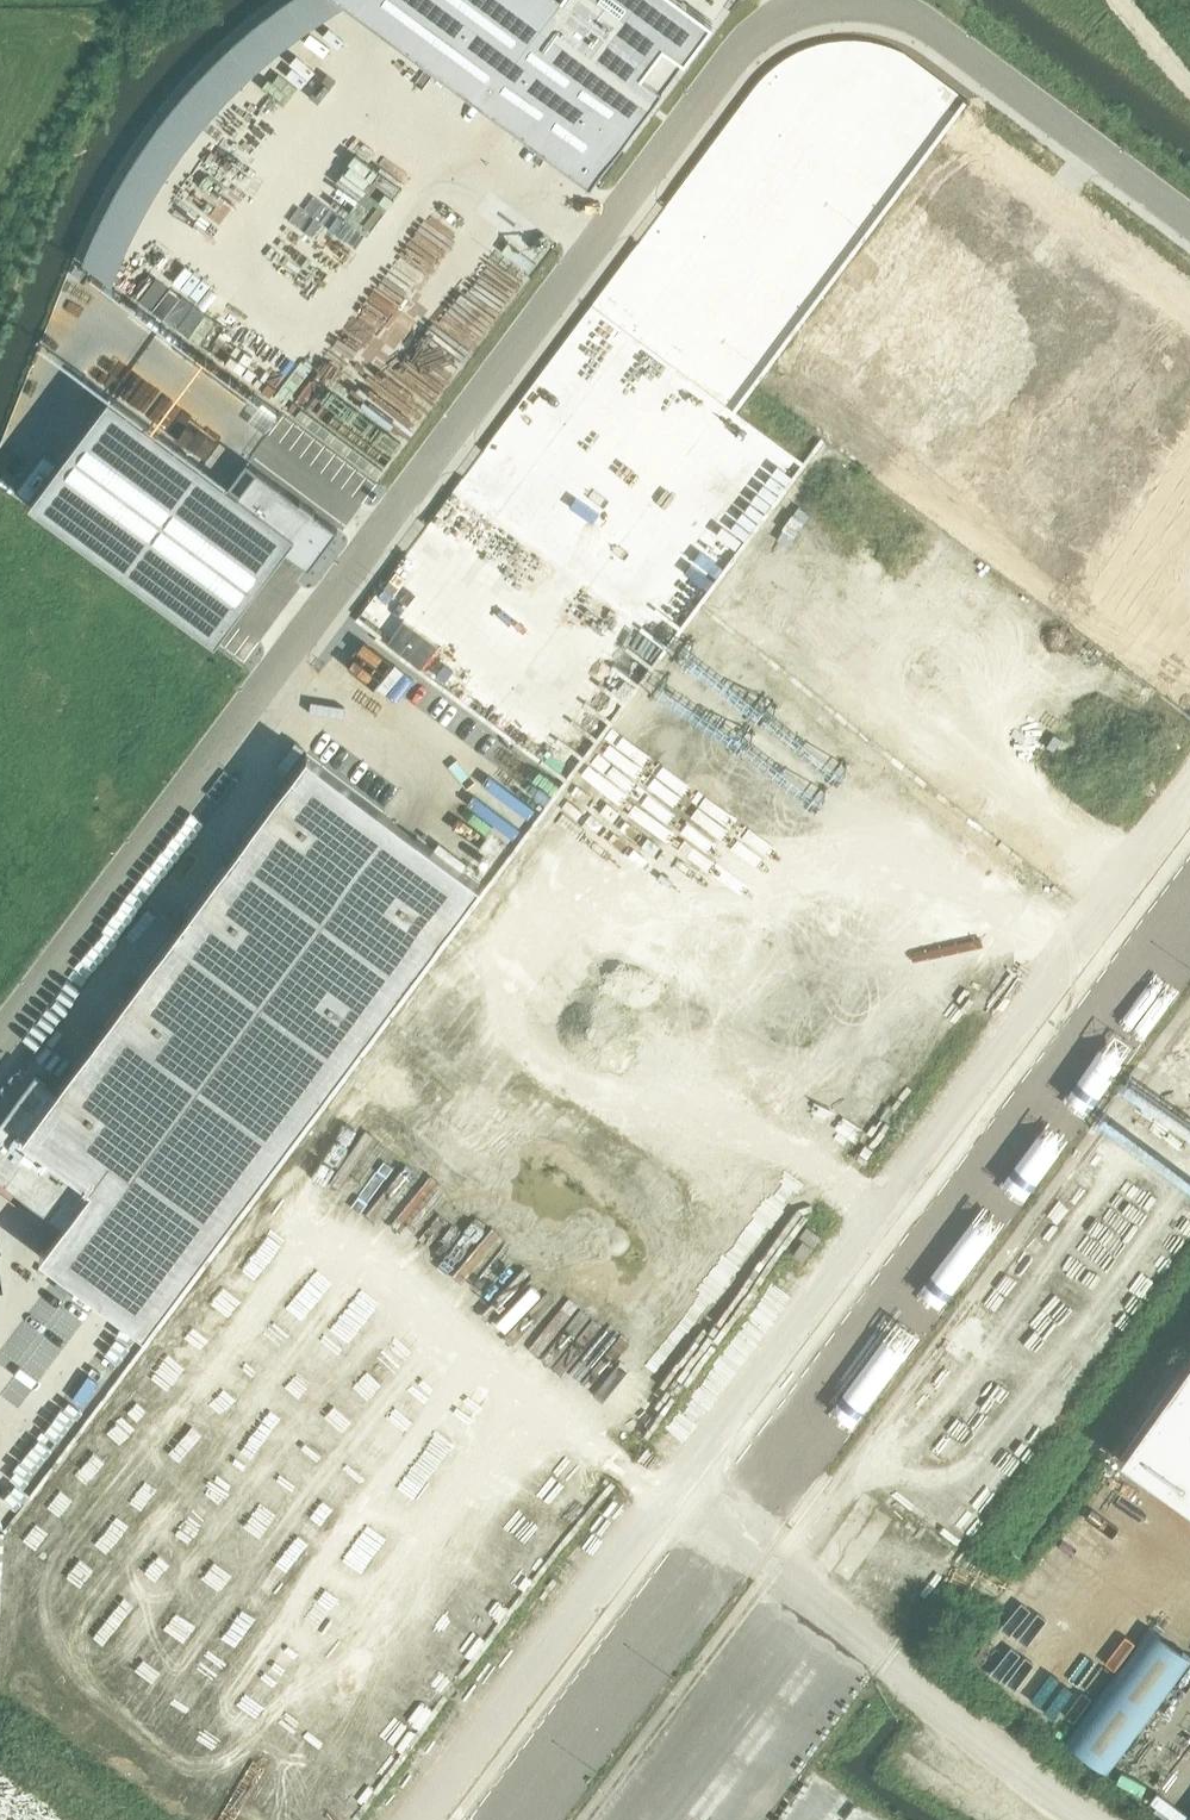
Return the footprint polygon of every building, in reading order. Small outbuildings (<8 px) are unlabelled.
[(686,0),(345,0),(348,2),(570,167),(591,183),(713,20),(686,0)] [(804,58),(689,211),(804,297),(919,143),(804,58)] [(1031,313),(1003,292),(1012,280),(999,271),(990,282),(963,262),(978,242),(926,203),(879,265),(860,291),(820,344),(873,382),(938,294),(1007,345),(940,435),(958,448),(993,474),(1099,332),(1047,293),(1031,313)] [(655,260),(638,283),(650,291),(667,268),(655,260)] [(899,407),(909,414),(912,412),(921,418),(937,397),(908,375),(892,397),(901,404),(899,407)] [(45,451),(26,476),(39,487),(29,500),(215,640),(216,640),(285,548),(309,566),(338,526),(315,509),(315,508),(314,507),(313,508),(302,499),(302,498),(301,497),(300,498),(249,459),(247,458),(245,460),(256,468),(245,482),(235,474),(229,482),(109,393),(58,461),(45,451)] [(421,667),(439,644),(404,619),(387,642),(421,667)] [(0,1124),(0,1172),(64,1221),(40,1253),(145,1332),(481,882),(308,752),(57,1088),(37,1073),(0,1124)] [(1120,1458),(1189,1508),(1189,1360),(1120,1458)] [(1109,1771),(1189,1666),(1189,1656),(1152,1627),(1065,1738),(1109,1771)]
